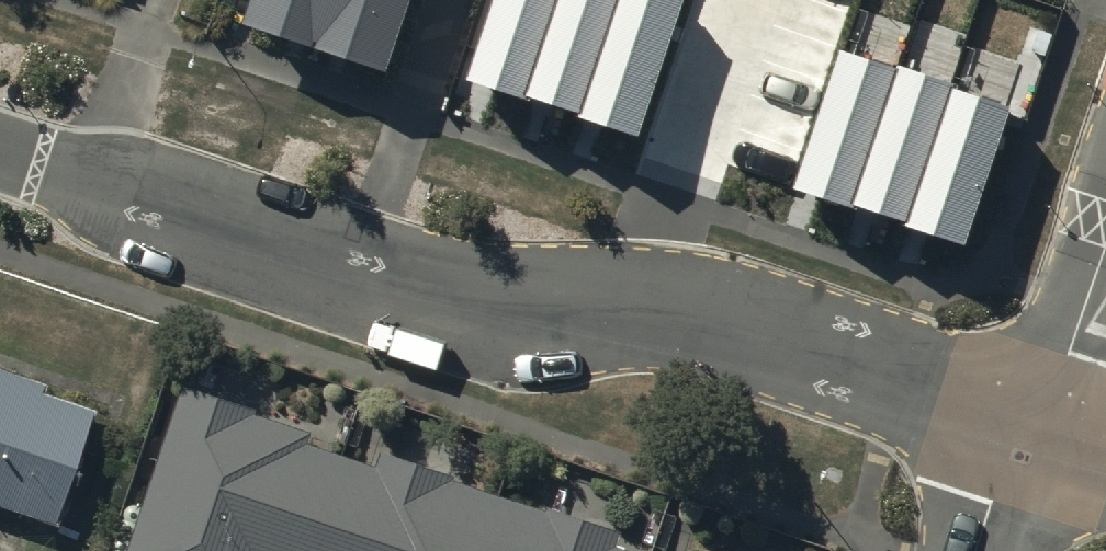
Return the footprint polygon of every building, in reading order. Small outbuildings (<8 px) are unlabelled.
[(253,19),(321,42),(336,0),(259,0),(253,19)] [(321,42),(389,65),(411,0),(336,0),(321,42)] [(468,80),(639,136),(683,0),(495,0),(468,80)] [(1012,106),(842,50),(797,186),(967,242),(1012,106)] [(51,521),(88,415),(39,398),(44,385),(0,370),(0,503),(51,521)] [(339,464),(301,451),(308,431),(188,391),(134,550),(310,550),(339,464)] [(339,464),(310,550),(484,550),(502,496),(386,457),(380,477),(339,464)] [(623,536),(502,496),(484,550),(618,550),(623,536)]
